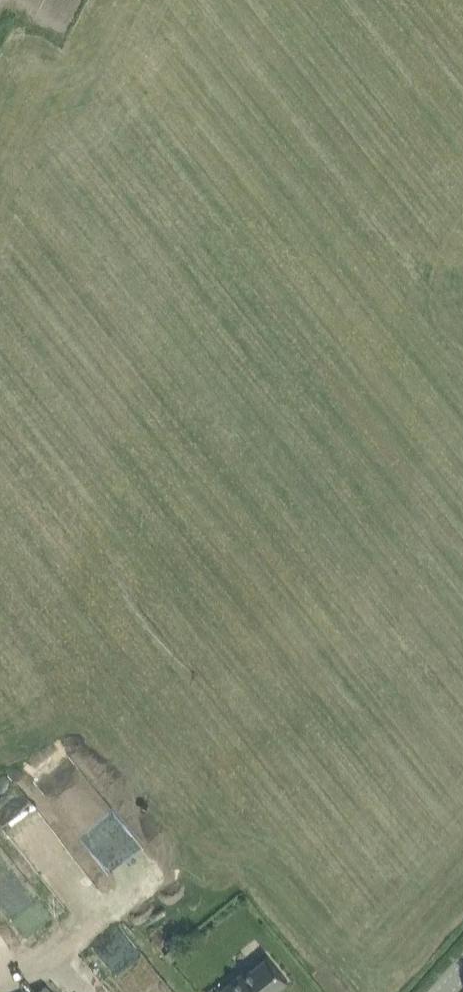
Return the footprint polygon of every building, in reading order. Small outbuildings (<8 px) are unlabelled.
[(0,853),(0,900),(7,911),(30,897),(2,851),(0,853)] [(218,991),(273,991),(288,980),(268,955),(243,975),(241,973),(218,991)]
